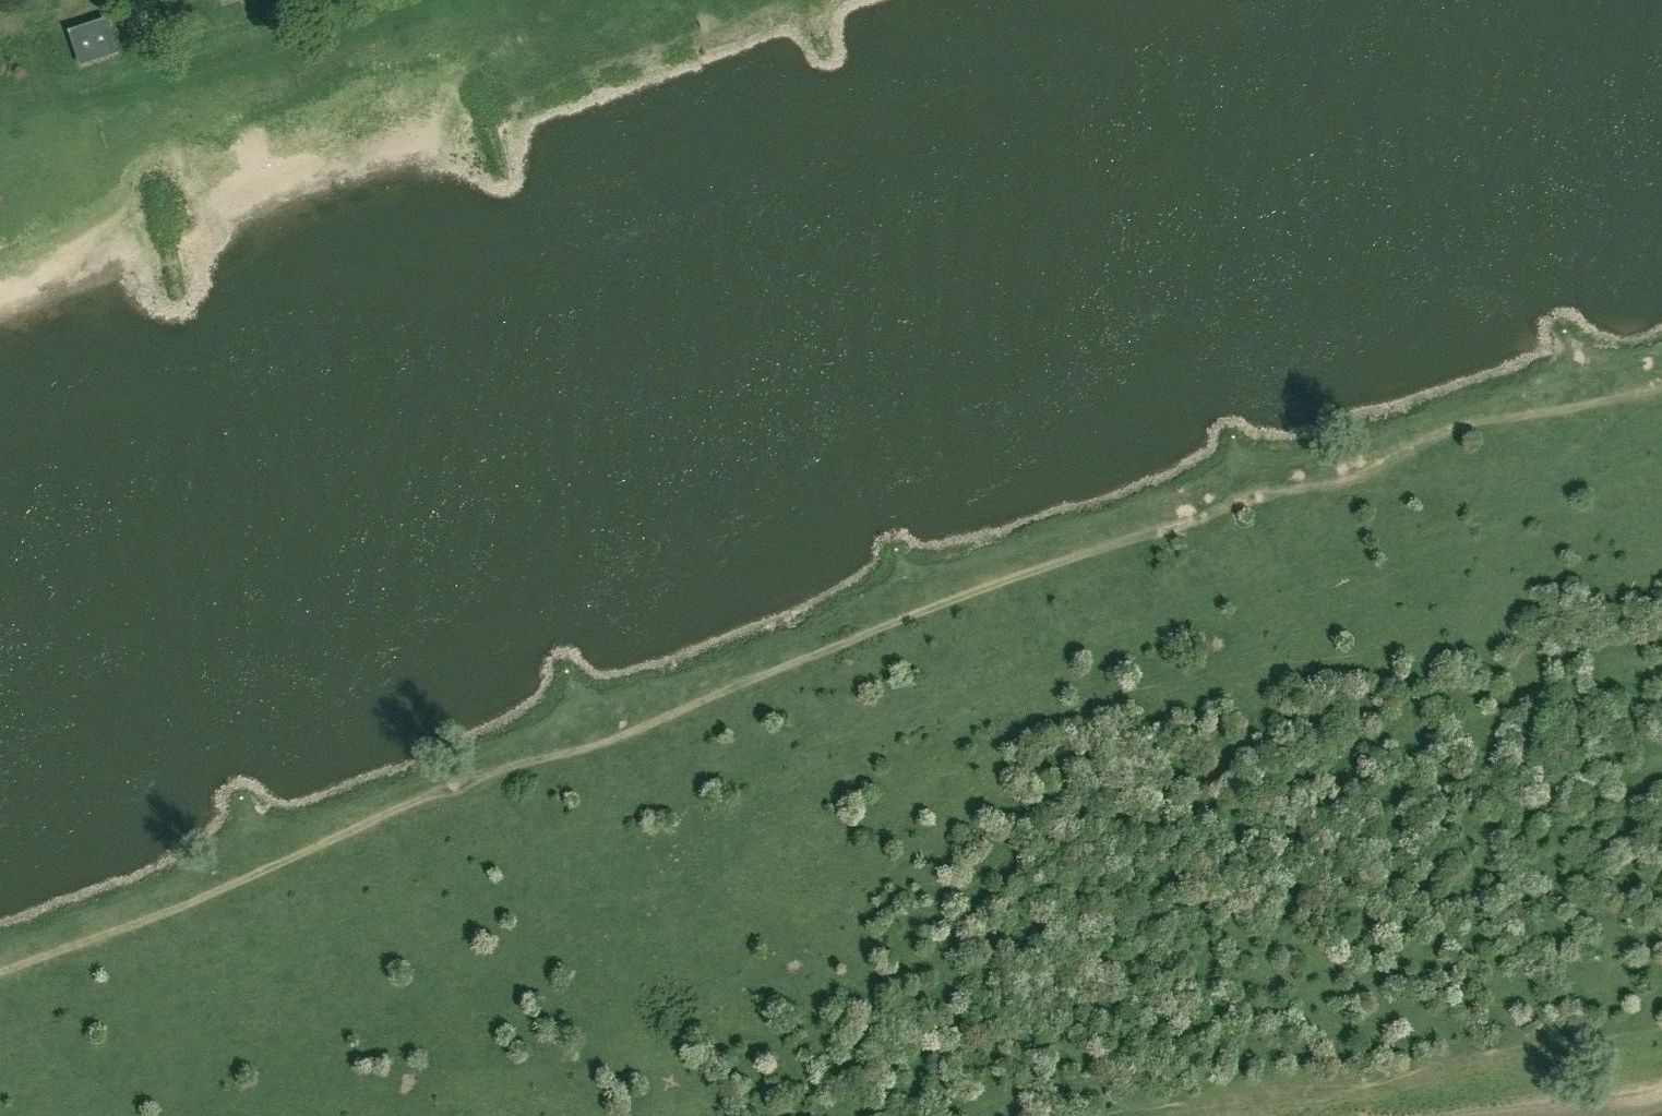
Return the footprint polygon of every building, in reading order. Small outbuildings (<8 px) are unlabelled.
[(68,31),(80,67),(119,55),(107,19),(68,31)]
